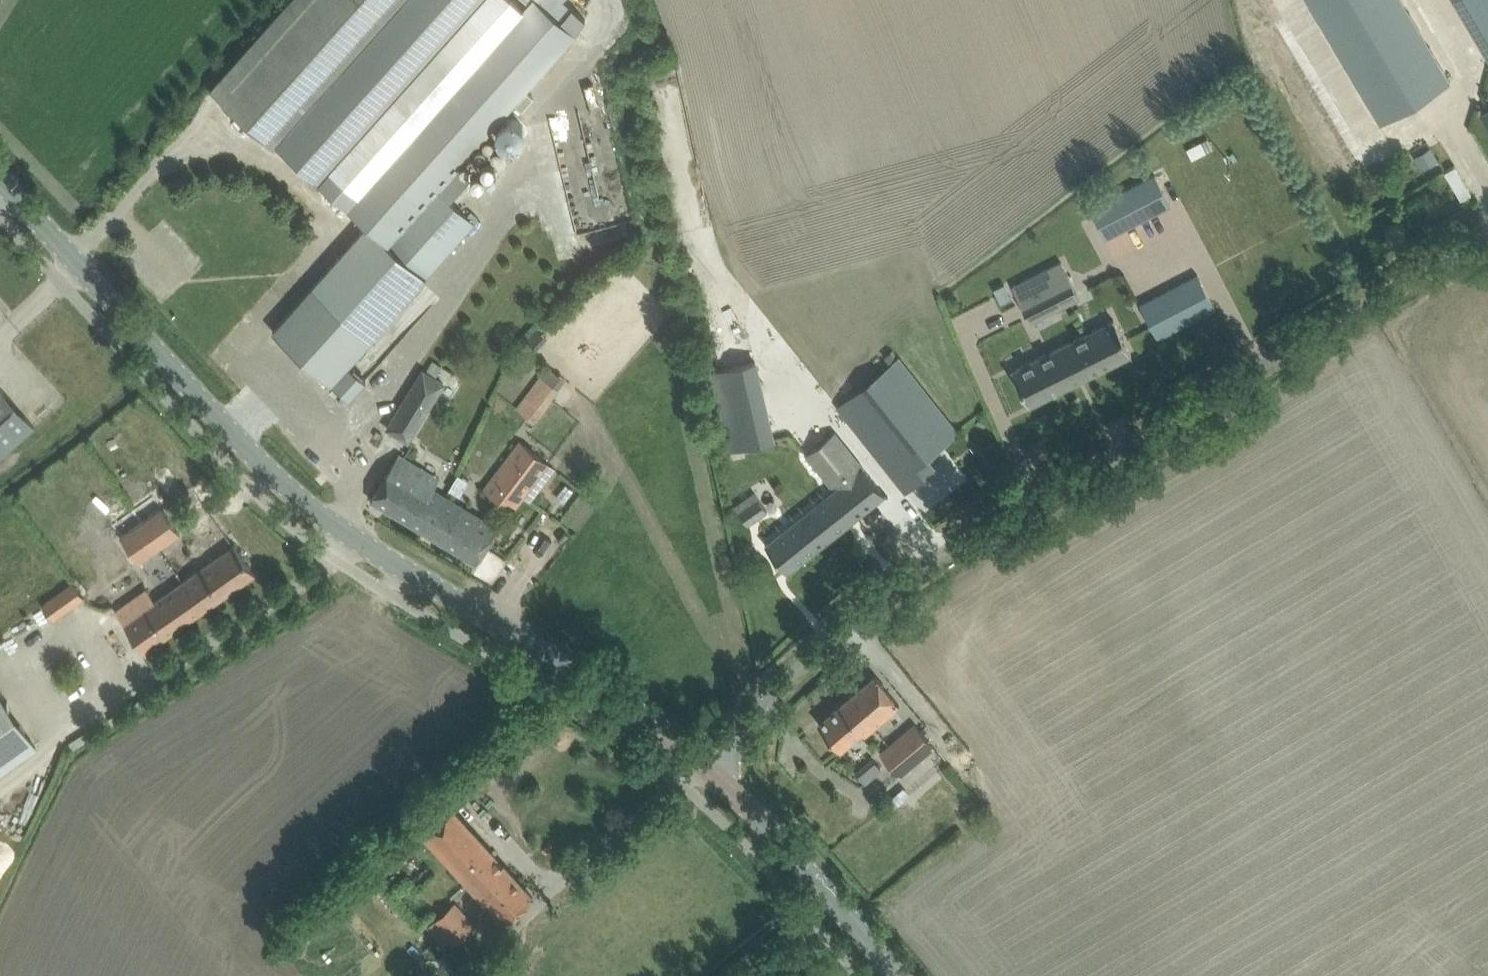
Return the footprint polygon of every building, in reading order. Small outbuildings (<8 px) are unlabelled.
[(211,88),(275,145),(277,143),(319,181),(321,178),(349,203),(347,205),(368,224),(313,287),(273,331),(331,383),(349,399),(366,381),(348,365),(371,339),(426,277),(439,262),(459,240),(475,222),(435,187),(576,29),(585,18),(565,0),(289,0),(211,88)] [(1380,123),(1450,81),(1402,0),(1307,0),(1380,123)] [(1487,58),(1487,0),(1453,0),(1478,41),(1487,58)] [(570,131),(581,129),(577,110),(566,112),(570,131)] [(1414,156),(1421,169),(1437,159),(1430,147),(1414,156)] [(1090,208),(1106,238),(1171,204),(1155,174),(1090,208)] [(1079,297),(1061,261),(1012,286),(1030,322),(1079,297)] [(1140,305),(1157,338),(1215,308),(1198,274),(1140,305)] [(1114,316),(1013,368),(1030,402),(1131,351),(1132,351),(1114,316)] [(526,341),(538,351),(548,340),(537,330),(526,341)] [(837,407),(905,492),(934,468),(926,457),(957,432),(899,358),(837,407)] [(711,372),(731,449),(775,438),(756,360),(711,372)] [(442,382),(421,369),(397,409),(418,422),(442,382)] [(517,409),(534,422),(559,389),(542,377),(517,409)] [(34,427),(0,388),(0,457),(34,427)] [(787,527),(765,544),(775,556),(787,572),(885,494),(872,479),(835,431),(806,454),(834,489),(811,508),(787,527)] [(484,489),(512,512),(548,463),(521,440),(484,489)] [(370,500),(424,532),(446,496),(407,473),(413,463),(398,454),(370,500)] [(736,505),(748,524),(768,510),(756,492),(736,505)] [(446,496),(424,532),(476,563),(497,527),(446,496)] [(150,535),(170,521),(171,523),(172,522),(161,507),(141,522),(150,535)] [(159,547),(150,535),(141,522),(120,536),(138,562),(159,548),(162,546),(161,545),(159,547)] [(235,544),(184,580),(205,610),(256,574),(235,544)] [(39,601),(51,620),(82,598),(69,580),(39,601)] [(205,610),(184,580),(155,601),(146,589),(115,611),(144,652),(205,610)] [(875,676),(818,723),(840,749),(861,731),(864,734),(899,705),(875,676)] [(36,747),(0,696),(0,772),(36,747)] [(880,754),(899,776),(934,746),(915,724),(880,754)] [(425,835),(486,903),(489,900),(508,920),(533,897),(453,809),(425,835)] [(425,926),(443,946),(449,940),(453,944),(476,923),(454,900),(425,926)] [(279,938),(277,939),(290,955),(291,954),(297,949),(284,933),(279,938)] [(519,975),(521,975),(530,969),(524,961),(513,969),(519,975)]
